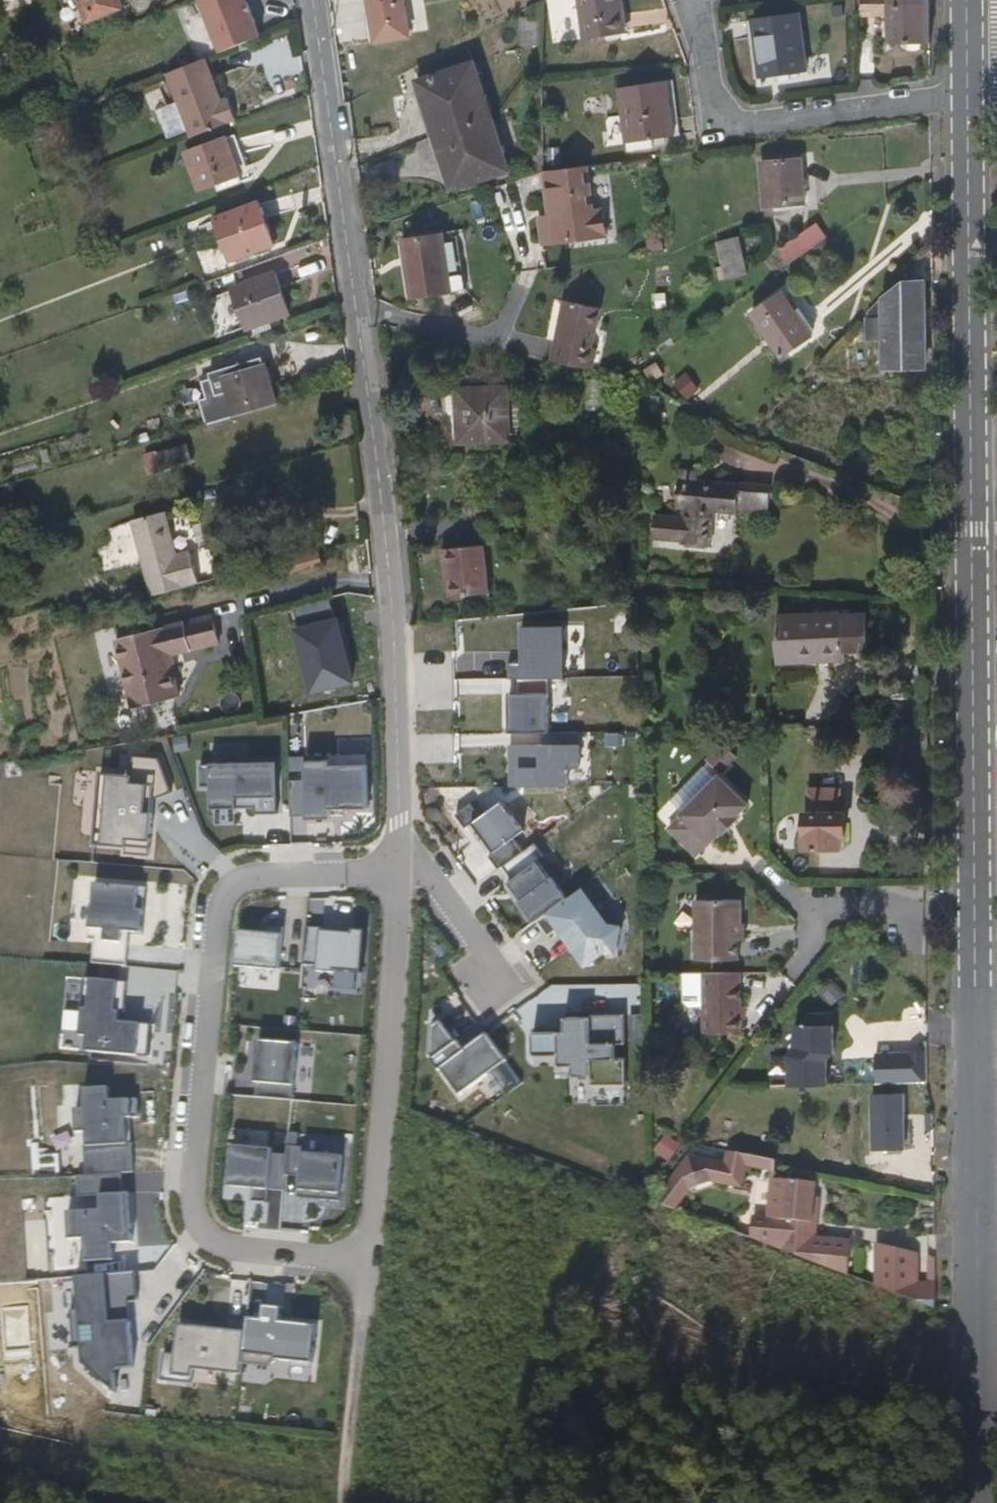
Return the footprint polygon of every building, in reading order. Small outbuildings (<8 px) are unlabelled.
[(90,22),(125,8),(121,0),(82,0),(90,22)] [(218,52),(261,36),(248,0),(198,0),(218,52)] [(405,0),(369,0),(376,43),(411,38),(405,0)] [(623,0),(580,0),(586,39),(628,33),(623,0)] [(892,44),(932,43),(931,2),(890,4),(859,4),(860,15),(890,17),(892,44)] [(808,72),(800,14),(753,21),(761,78),(808,72)] [(222,100),(206,59),(165,75),(192,139),(236,122),(227,97),(222,100)] [(417,81),(434,135),(493,116),(476,62),(417,81)] [(620,89),(628,142),(653,139),(675,137),(667,82),(620,89)] [(493,116),(434,135),(452,190),(511,171),(493,116)] [(653,139),(628,142),(630,152),(655,149),(653,139)] [(225,140),(185,155),(200,192),(239,176),(225,140)] [(806,204),(802,160),(762,163),(766,208),(806,204)] [(545,172),(543,172),(549,218),(540,219),(543,244),(608,235),(605,210),(596,211),(590,166),(545,172)] [(258,203),(215,217),(231,262),(274,246),(258,203)] [(773,275),(828,238),(818,224),(763,261),(773,275)] [(453,294),(444,233),(403,240),(411,300),(453,294)] [(726,280),(742,276),(735,238),(718,242),(726,280)] [(735,238),(742,276),(748,275),(739,238),(735,238)] [(273,274),(232,289),(247,330),(288,315),(273,274)] [(905,282),(883,299),(885,369),(927,368),(928,281),(905,282)] [(813,335),(784,293),(752,314),(783,358),(813,335)] [(563,301),(551,362),(577,367),(595,370),(599,348),(595,347),(603,309),(563,301)] [(205,426),(275,405),(263,364),(201,383),(206,399),(198,402),(205,426)] [(508,387),(456,388),(459,443),(510,441),(508,387)] [(187,444),(156,454),(160,471),(192,461),(187,444)] [(699,470),(684,469),(679,516),(655,514),(652,541),(675,543),(682,546),(711,547),(715,514),(735,516),(736,510),(766,514),(769,485),(698,479),(699,470)] [(151,597),(199,585),(190,550),(176,554),(165,512),(132,521),(151,597)] [(466,591),(487,589),(483,546),(438,550),(440,572),(445,571),(446,582),(447,598),(466,597),(466,591)] [(331,599),(295,608),(314,690),(351,682),(346,660),(353,658),(343,619),(336,620),(331,599)] [(866,650),(865,614),(841,616),(841,613),(777,616),(779,663),(844,660),(843,651),(866,650)] [(213,616),(116,639),(132,708),(181,697),(171,655),(220,644),(213,616)] [(565,674),(564,623),(521,624),(522,675),(565,674)] [(550,696),(511,696),(511,733),(550,733),(550,696)] [(582,746),(541,746),(541,767),(520,767),(520,785),(570,785),(570,770),(582,770),(582,746)] [(275,762),(211,763),(212,808),(237,807),(236,796),(275,796),(275,762)] [(307,781),(292,781),(293,816),(308,815),(308,818),(332,818),(332,808),(368,808),(368,765),(331,766),(331,762),(307,762),(307,781)] [(131,776),(108,774),(103,843),(126,845),(127,838),(150,840),(152,813),(144,812),(146,784),(130,783),(131,776)] [(748,805),(718,777),(680,816),(681,817),(668,830),(696,857),(708,844),(710,845),(721,833),(723,835),(738,819),(736,818),(748,805)] [(838,790),(807,789),(807,813),(803,813),(802,849),(841,851),(842,814),(838,814),(838,790)] [(523,831),(503,803),(473,824),(493,852),(523,831)] [(140,889),(95,886),(94,908),(91,908),(89,927),(140,931),(141,912),(138,912),(140,889)] [(584,887),(547,914),(586,969),(606,955),(620,957),(625,926),(610,924),(584,887)] [(695,961),(738,961),(738,926),(741,926),(740,901),(696,901),(695,961)] [(268,934),(240,931),(237,967),(249,968),(249,971),(283,973),(287,928),(268,926),(268,934)] [(305,968),(316,968),(317,929),(306,929),(305,968)] [(354,934),(321,932),(318,972),(334,973),(334,970),(360,972),(363,931),(354,931),(354,934)] [(703,1002),(703,972),(682,972),(682,998),(687,1002),(703,1002)] [(740,1034),(740,972),(703,972),(703,1002),(703,1034),(740,1034)] [(118,983),(91,981),(89,1011),(83,1010),(81,1036),(88,1037),(87,1052),(138,1056),(140,1025),(119,1024),(119,1013),(116,1013),(118,983)] [(566,1033),(559,1033),(559,1066),(574,1066),(574,1076),(592,1076),(592,1059),(615,1059),(614,1045),(590,1045),(590,1019),(566,1019),(566,1033)] [(833,1086),(832,1024),(785,1024),(786,1087),(833,1086)] [(298,1046),(259,1043),(255,1084),(259,1084),(258,1097),(293,1100),(298,1046)] [(110,1088),(84,1089),(85,1110),(74,1111),(75,1134),(86,1134),(86,1146),(84,1146),(85,1175),(134,1173),(132,1145),(127,1145),(126,1119),(130,1119),(129,1100),(111,1101),(110,1088)] [(872,1113),(873,1150),(904,1149),(903,1112),(904,1112),(903,1095),(871,1097),(871,1113),(872,1113)] [(679,1148),(667,1138),(656,1152),(668,1162),(679,1148)] [(688,1182),(744,1191),(748,1167),(775,1171),(776,1161),(680,1145),(669,1209),(683,1211),(688,1182)] [(273,1150),(233,1146),(230,1187),(284,1192),(287,1156),(272,1155),(273,1150)] [(343,1157),(303,1154),(303,1149),(289,1148),(286,1177),(301,1178),(300,1192),(340,1195),(343,1157)] [(749,1239),(847,1275),(851,1242),(816,1238),(819,1202),(815,1202),(817,1184),(770,1180),(766,1218),(752,1216),(749,1239)] [(130,1194),(100,1195),(101,1212),(68,1213),(69,1240),(84,1240),(85,1263),(114,1262),(113,1244),(132,1243),(130,1194)] [(935,1303),(936,1282),(920,1281),(921,1248),(874,1247),(872,1301),(935,1303)] [(136,1274),(75,1278),(78,1312),(73,1312),(79,1321),(82,1364),(116,1394),(115,1375),(119,1370),(134,1369),(129,1303),(138,1303),(136,1274)] [(281,1310),(265,1308),(263,1322),(250,1320),(245,1356),(313,1364),(318,1329),(279,1324),(281,1310)] [(245,1335),(180,1327),(174,1377),(192,1378),(193,1371),(241,1376),(245,1335)]
